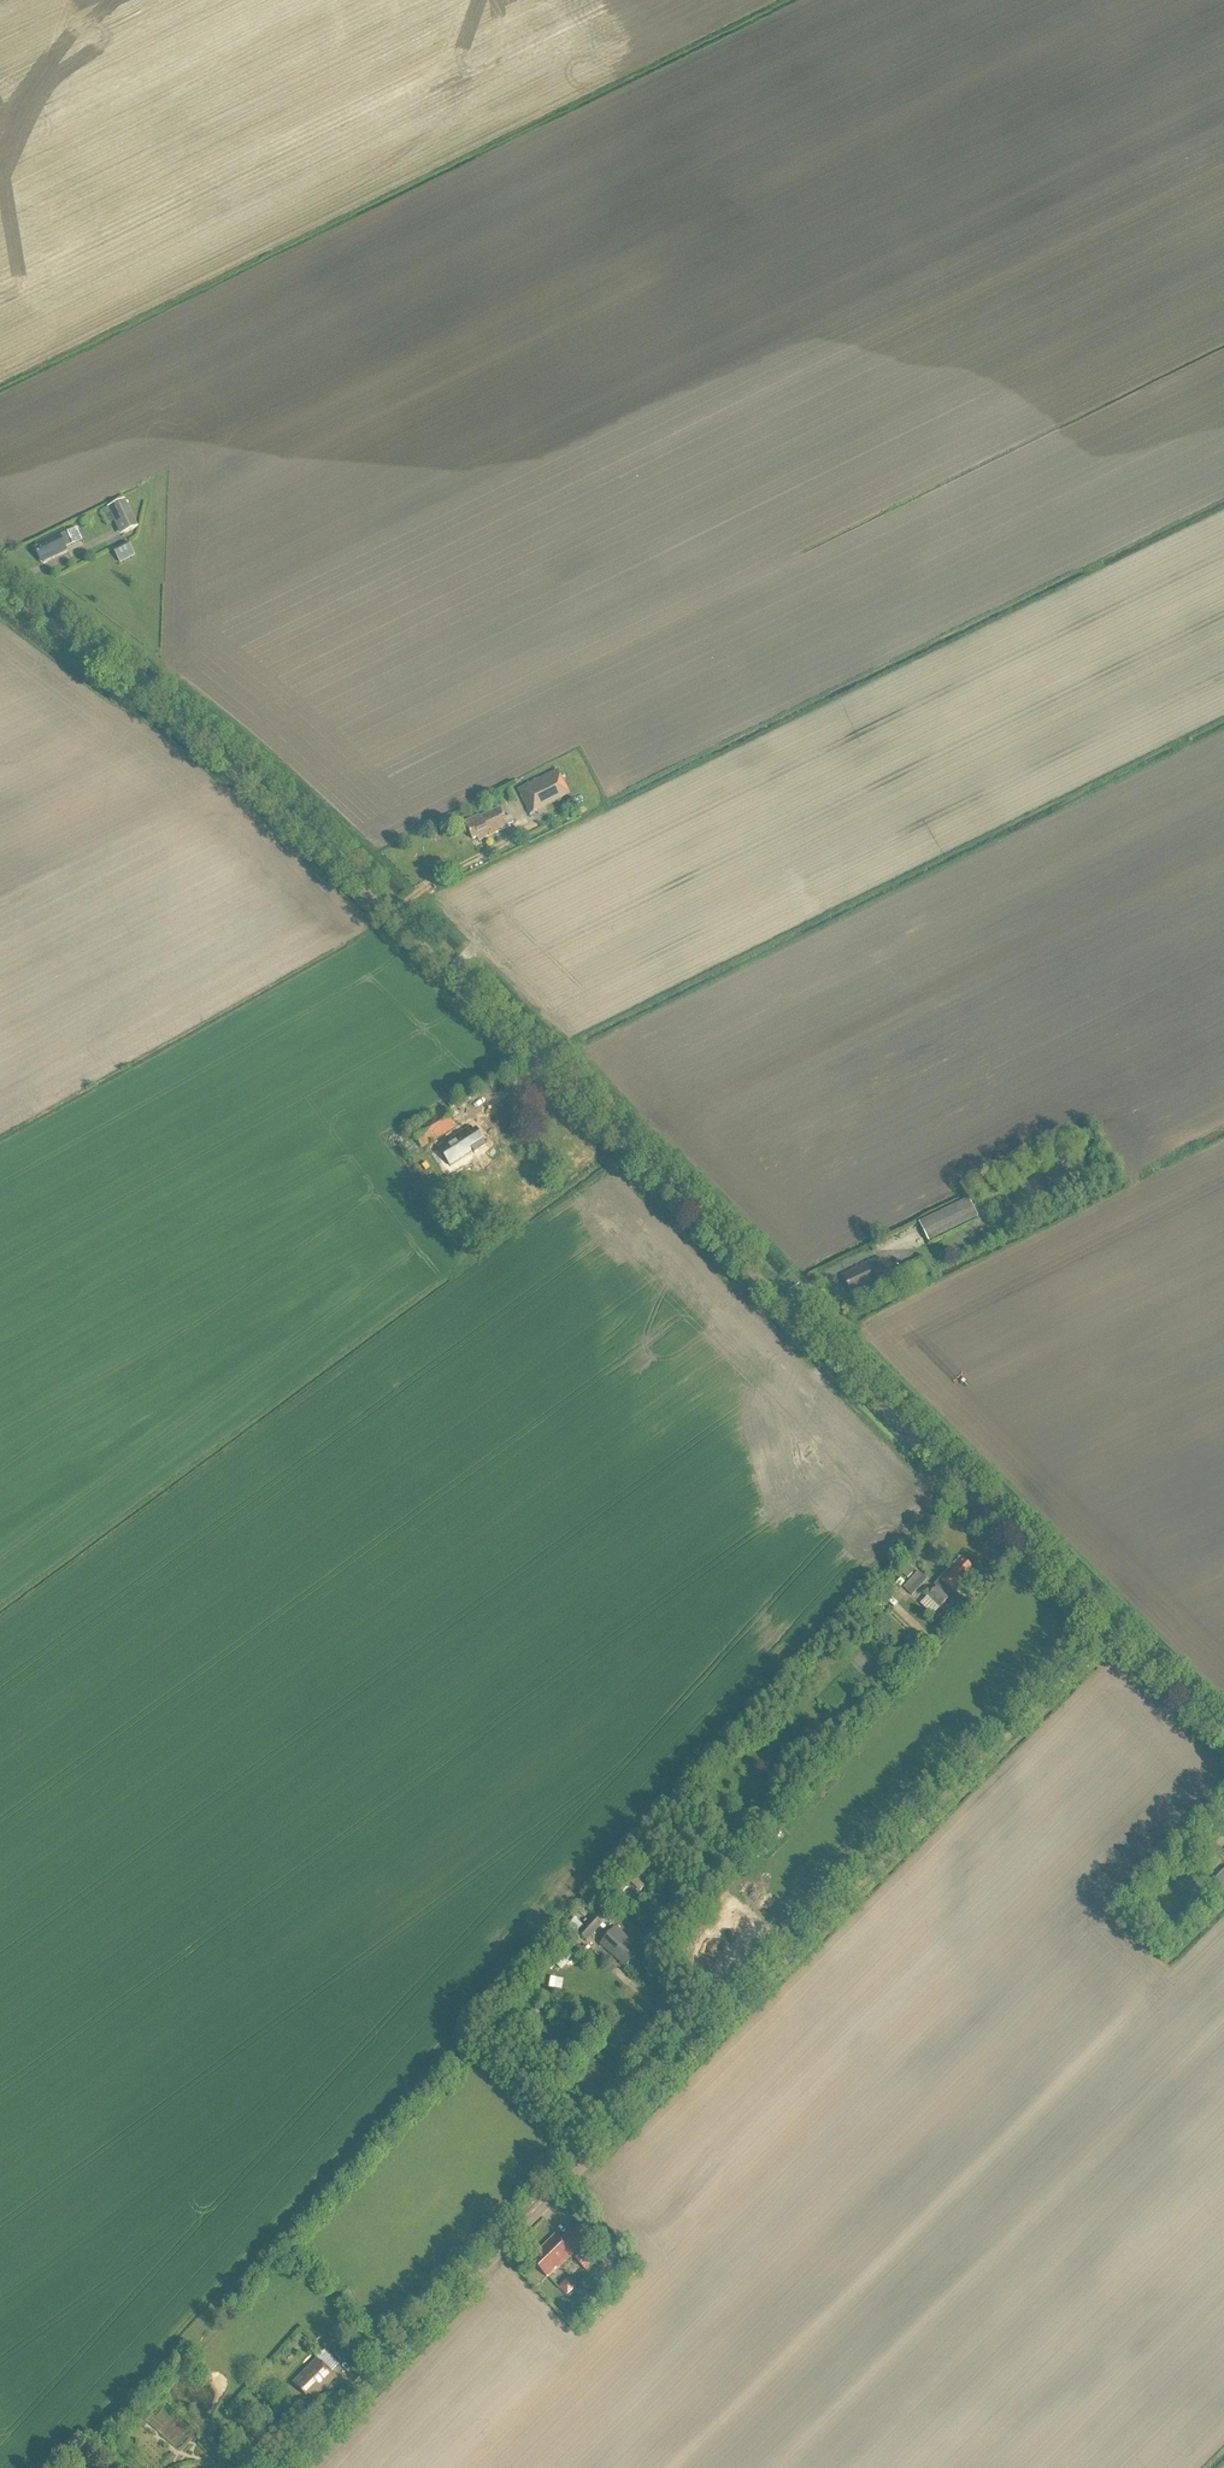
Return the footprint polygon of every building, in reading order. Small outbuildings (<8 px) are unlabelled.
[(126,501),(111,508),(124,536),(139,529),(126,501)] [(38,550),(36,551),(40,561),(43,560),(45,563),(68,552),(64,545),(71,542),(66,531),(36,545),(38,550)] [(135,556),(131,547),(123,551),(128,560),(135,556)] [(69,565),(67,561),(80,554),(77,548),(49,562),(54,572),(69,565)] [(520,791),(533,818),(571,798),(558,772),(520,791)] [(480,816),(465,823),(473,841),(478,839),(480,842),(509,828),(500,809),(481,818),(480,816)] [(447,1143),(439,1149),(451,1167),(474,1152),(475,1154),(486,1146),(476,1131),(473,1133),(470,1129),(448,1144),(447,1143)] [(919,1225),(928,1243),(977,1218),(968,1200),(919,1225)] [(851,1294),(853,1298),(889,1281),(879,1259),(843,1277),(851,1294)] [(934,1586),(936,1589),(928,1598),(939,1609),(949,1600),(944,1595),(949,1590),(954,1595),(973,1575),(970,1571),(971,1570),(960,1559),(934,1586)] [(915,1596),(930,1579),(920,1570),(905,1587),(915,1596)] [(1215,1880),(1223,1889),(1223,1871),(1215,1880)] [(578,1934),(587,1943),(603,1925),(593,1917),(578,1934)] [(574,1918),(567,1926),(577,1934),(584,1927),(574,1918)] [(616,1928),(600,1945),(626,1968),(629,1964),(631,1966),(643,1953),(616,1928)] [(573,2252),(590,2235),(578,2224),(561,2240),(557,2236),(540,2251),(537,2247),(530,2254),(539,2264),(537,2266),(548,2278),(557,2269),(574,2253),(573,2252)] [(587,2273),(600,2261),(588,2248),(575,2260),(587,2273)] [(568,2298),(578,2287),(566,2277),(557,2288),(568,2298)] [(324,2352),(317,2359),(318,2359),(293,2384),(306,2397),(308,2395),(314,2400),(336,2378),(322,2363),(328,2356),(324,2352)]
